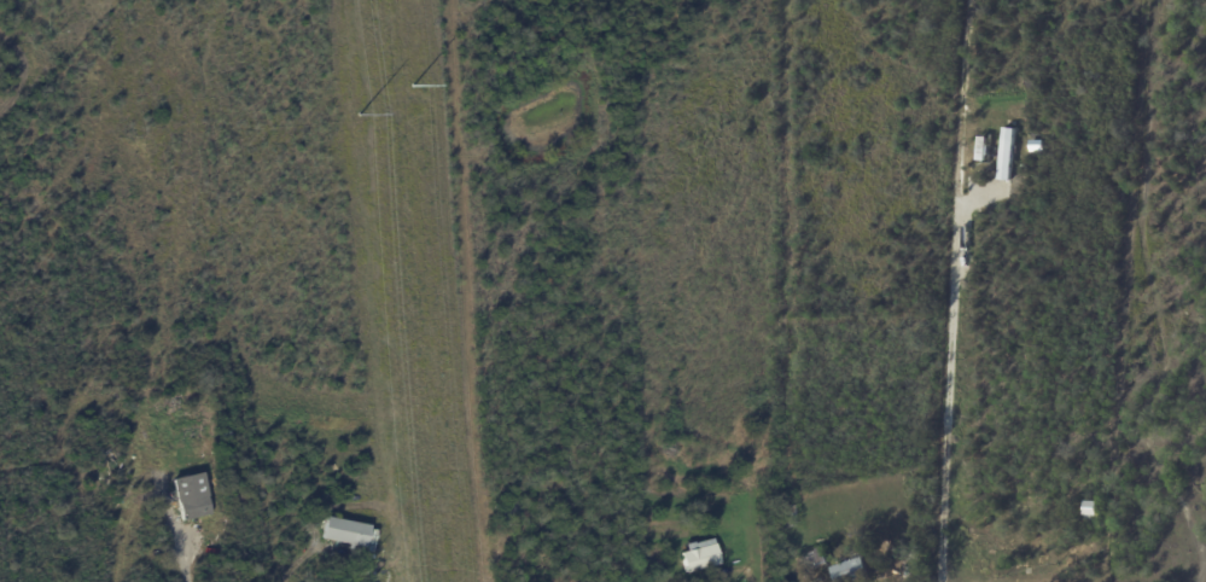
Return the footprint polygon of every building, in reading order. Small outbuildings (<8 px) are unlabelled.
[(1000,180),(1012,181),(1013,128),(1002,127),(1000,180)] [(761,334),(763,354),(761,354),(761,355),(758,356),(757,354),(753,355),(751,336),(761,334)] [(814,462),(805,464),(803,455),(804,455),(804,454),(811,453),(814,462)] [(196,519),(183,523),(175,481),(206,473),(211,497),(210,497),(214,516),(196,519)] [(1086,515),(1099,515),(1099,501),(1086,501),(1086,515)] [(779,505),(796,506),(796,526),(786,526),(786,520),(785,520),(786,516),(777,514),(779,505)] [(356,549),(351,548),(353,543),(325,537),(330,517),(372,525),(367,547),(360,546),(360,551),(356,549)] [(718,565),(686,575),(680,554),(686,552),(684,546),(692,543),(692,545),(711,539),(718,565)] [(867,580),(860,581),(833,581),(829,570),(861,559),(867,580)]
